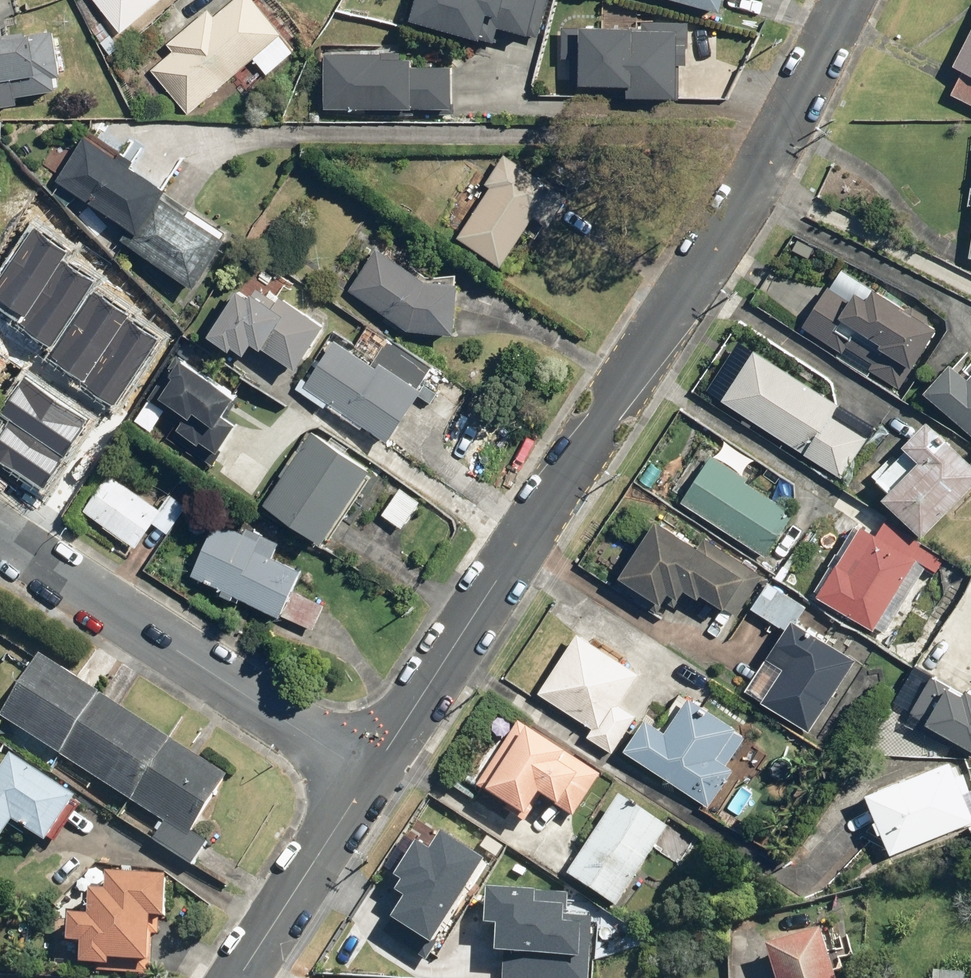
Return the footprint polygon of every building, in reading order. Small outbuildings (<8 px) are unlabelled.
[(164,0),(92,0),(127,36),(164,0)] [(191,113),(257,57),(271,73),(299,49),(285,33),(287,32),(260,0),(232,0),(216,14),(210,8),(169,42),(175,50),(153,69),(191,113)] [(536,31),(541,0),(421,0),(418,19),(502,34),(504,25),(536,31)] [(725,9),(727,0),(689,0),(725,9)] [(566,25),(565,32),(557,32),(554,78),(682,87),(683,63),(688,63),(691,30),(588,24),(588,26),(566,25)] [(20,103),(19,93),(62,86),(60,72),(67,71),(60,27),(0,36),(0,106),(20,103)] [(958,64),(967,68),(956,92),(970,99),(970,36),(958,64)] [(460,65),(420,63),(421,54),(331,52),(330,104),(419,106),(419,103),(459,104),(460,65)] [(112,144),(88,128),(58,174),(143,228),(132,245),(199,287),(232,237),(178,203),(167,196),(175,184),(152,169),(112,144)] [(539,211),(544,214),(561,185),(507,154),(492,180),(495,182),(463,236),(508,263),(539,211)] [(428,275),(380,246),(351,288),(415,331),(463,329),(464,306),(465,279),(428,275)] [(254,381),(280,398),(332,322),(287,292),(296,279),(265,258),(215,331),(265,365),(254,381)] [(863,285),(855,296),(835,282),(821,303),(841,317),(835,325),(854,338),(858,333),(884,351),(891,342),(899,347),(884,369),(904,383),(944,327),(881,283),(874,293),(863,285)] [(75,316),(38,295),(8,346),(35,362),(39,356),(56,367),(53,373),(75,386),(80,379),(119,402),(145,357),(136,352),(144,340),(83,304),(75,316)] [(429,376),(422,387),(385,363),(383,366),(337,337),(310,384),(391,436),(414,400),(434,412),(449,388),(429,376)] [(759,350),(754,358),(746,353),(719,394),(725,398),(842,476),(868,437),(835,415),(841,405),(759,350)] [(246,392),(187,355),(175,370),(178,372),(166,392),(203,414),(205,410),(213,415),(200,437),(223,452),(243,420),(233,414),(246,392)] [(957,361),(930,390),(970,429),(970,374),(957,361)] [(897,461),(892,456),(875,473),(892,490),(887,495),(927,535),(970,492),(970,459),(932,420),(908,444),(911,447),(897,461)] [(375,467),(316,428),(271,500),(331,538),(337,528),(375,467)] [(716,455),(684,502),(763,555),(794,508),(716,455)] [(190,505),(171,493),(163,506),(111,474),(87,511),(140,544),(157,517),(167,524),(175,528),(190,505)] [(423,502),(404,487),(385,513),(405,527),(423,502)] [(284,540),(224,513),(195,575),(285,616),(306,570),(277,556),(284,540)] [(707,593),(738,614),(764,574),(709,538),(705,544),(663,516),(624,574),(668,603),(676,591),(686,598),(692,590),(704,598),(707,593)] [(920,562),(864,526),(821,593),(877,629),(920,562)] [(861,659),(803,619),(810,608),(772,582),(755,607),(790,631),(753,685),(768,696),(766,700),(811,731),(861,659)] [(639,716),(621,704),(642,672),(582,632),(543,691),(597,727),(590,737),(614,753),(639,716)] [(45,653),(6,714),(192,835),(232,774),(112,696),(91,682),(45,653)] [(932,718),(934,719),(970,745),(970,684),(969,687),(959,679),(957,682),(940,670),(917,705),(933,715),(932,718)] [(661,723),(652,716),(629,750),(708,803),(754,737),(693,695),(689,701),(680,695),(661,723)] [(546,797),(577,817),(605,775),(523,722),(480,787),(531,820),(546,797)] [(82,798),(12,754),(0,773),(0,850),(17,823),(52,845),(82,798)] [(875,791),(895,850),(970,823),(970,796),(959,761),(875,791)] [(673,828),(628,797),(573,874),(618,905),(673,828)] [(426,962),(500,849),(458,822),(443,846),(429,837),(414,860),(406,854),(380,893),(403,908),(385,935),(426,962)] [(174,878),(115,875),(114,891),(98,890),(96,915),(77,914),(76,942),(88,943),(87,964),(114,965),(115,959),(155,961),(156,946),(158,916),(172,916),(174,878)] [(501,977),(592,977),(594,915),(574,915),(575,885),(504,883),(504,897),(487,896),(486,923),(503,923),(501,977)] [(827,931),(773,947),(783,977),(840,977),(827,931)]
